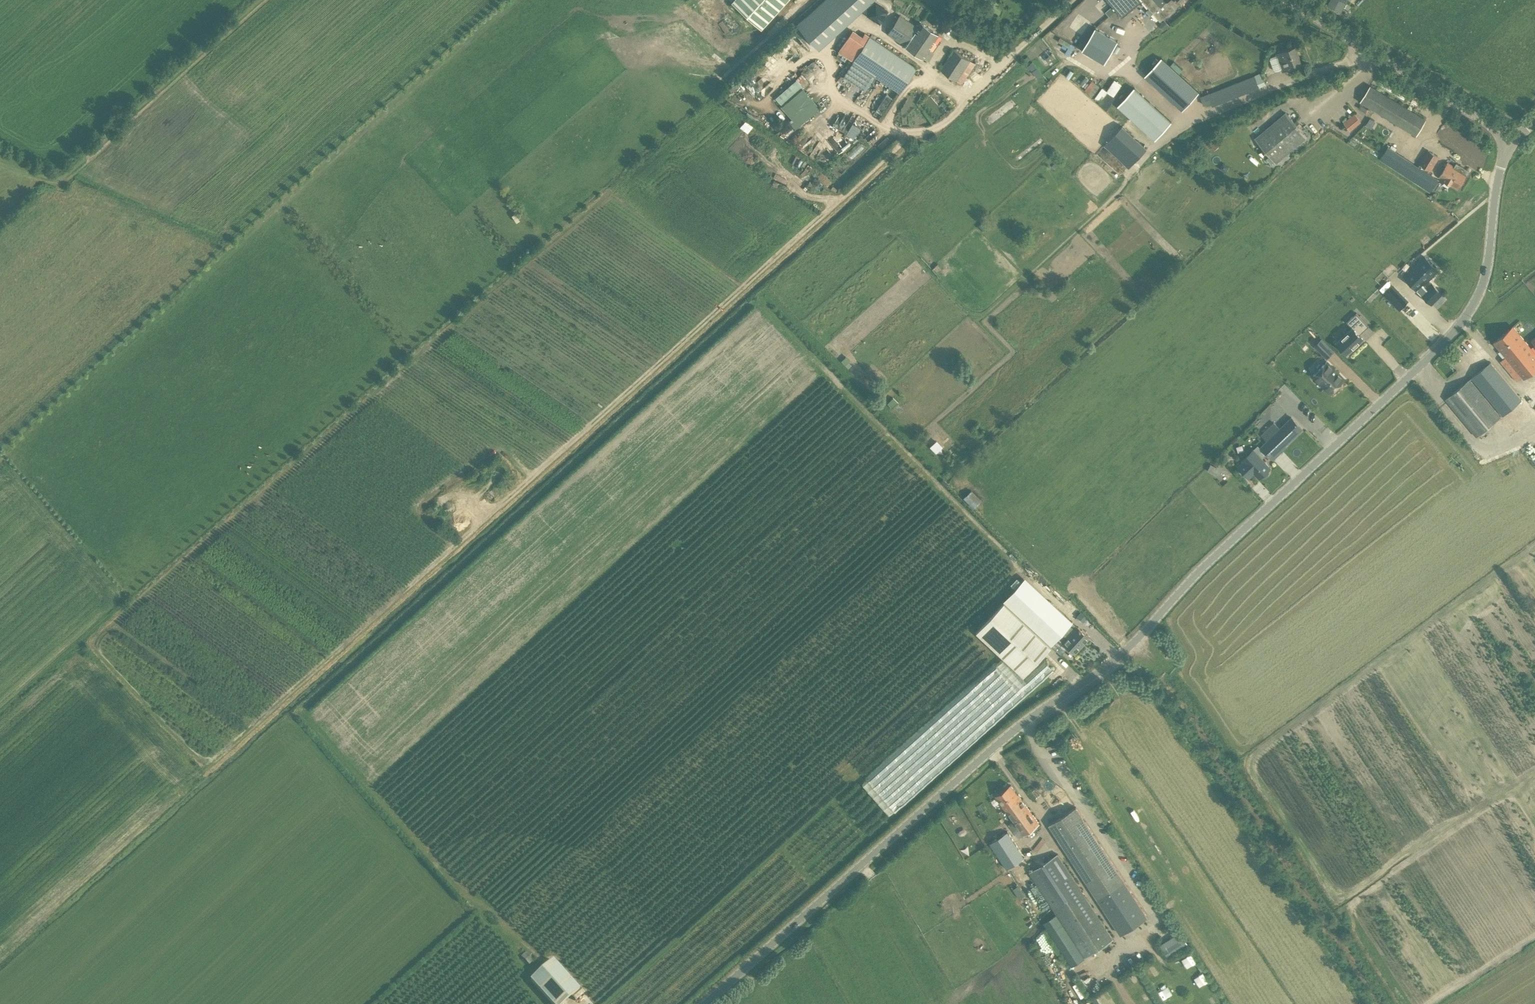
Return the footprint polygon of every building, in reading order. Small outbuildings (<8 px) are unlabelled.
[(787,0),(732,0),(730,2),(760,29),(787,0)] [(797,24),(817,47),(868,2),(869,0),(825,0),(797,24)] [(871,0),(869,0),(868,2),(862,11),(867,14),(866,15),(880,24),(888,10),(875,2),(871,0)] [(1123,17),(1142,0),(1108,0),(1123,17)] [(1160,20),(1184,0),(1143,0),(1160,20)] [(1322,10),(1335,17),(1344,0),(1328,0),(1322,10)] [(917,27),(899,15),(886,33),(905,45),(904,46),(922,57),(938,34),(920,22),(917,27)] [(1071,40),(1075,34),(1068,29),(1071,25),(1064,20),(1057,30),(1071,40)] [(1096,27),(1082,50),(1105,63),(1118,41),(1096,27)] [(864,33),(862,36),(852,29),(837,51),(853,61),(843,77),(865,91),(875,76),(899,92),(915,67),(864,33)] [(1271,57),(1270,59),(1274,70),(1276,71),(1282,69),(1282,71),(1301,64),(1295,46),(1276,53),(1277,55),(1271,57)] [(961,84),(975,64),(954,50),(940,70),(961,84)] [(1049,63),(1055,58),(1051,53),(1045,58),(1049,63)] [(1162,58),(1145,76),(1182,110),(1199,92),(1162,58)] [(1174,61),(1171,65),(1180,73),(1183,69),(1174,61)] [(1028,66),(1026,67),(1028,70),(1030,68),(1033,71),(1037,68),(1032,62),(1028,66)] [(1212,105),(1259,86),(1265,84),(1263,78),(1266,77),(1264,72),(1254,75),(1207,94),(1212,105)] [(796,79),(775,98),(782,106),(781,107),(791,119),(789,121),(795,129),(820,107),(802,87),(809,81),(802,73),(796,79)] [(1108,91),(1116,96),(1124,83),(1116,78),(1108,91)] [(1416,135),(1426,119),(1370,85),(1361,101),(1416,135)] [(1117,105),(1154,139),(1170,121),(1134,88),(1117,105)] [(1107,110),(1115,97),(1108,92),(1099,105),(1107,110)] [(1334,93),(1309,103),(1311,108),(1336,98),(1334,93)] [(892,97),(887,94),(876,111),(880,114),(892,97)] [(1276,163),(1306,137),(1286,112),(1255,138),(1276,163)] [(1350,131),(1361,121),(1354,113),(1343,122),(1350,131)] [(1128,168),(1146,148),(1121,126),(1103,145),(1128,168)] [(1418,167),(1388,147),(1380,158),(1430,191),(1437,179),(1427,172),(1430,169),(1431,170),(1438,157),(1427,150),(1419,163),(1420,163),(1418,167)] [(1454,166),(1448,162),(1439,177),(1458,188),(1469,170),(1456,163),(1454,166)] [(1418,291),(1438,271),(1423,256),(1404,276),(1418,291)] [(1431,305),(1442,294),(1431,284),(1421,294),(1431,305)] [(1408,300),(1394,286),(1385,295),(1399,309),(1408,300)] [(1363,338),(1359,334),(1368,326),(1356,313),(1347,321),(1353,327),(1337,342),(1347,353),(1348,352),(1349,354),(1354,349),(1353,347),(1363,338)] [(1494,341),(1524,377),(1534,368),(1534,337),(1531,340),(1534,344),(1530,348),(1512,326),(1494,341)] [(1317,334),(1311,340),(1315,344),(1321,339),(1317,334)] [(1315,345),(1318,348),(1327,357),(1333,350),(1325,342),(1321,339),(1315,345)] [(845,365),(850,360),(846,356),(841,361),(845,365)] [(1313,375),(1331,392),(1344,379),(1327,361),(1313,375)] [(1502,415),(1502,414),(1521,399),(1490,362),(1471,377),(1446,398),(1446,399),(1476,436),(1500,416),(1484,397),(1486,396),(1502,415)] [(1365,393),(1373,401),(1379,396),(1372,387),(1365,393)] [(1291,417),(1280,428),(1274,422),(1261,435),(1267,440),(1261,446),(1267,452),(1279,441),(1284,446),(1302,429),(1291,417)] [(930,445),(936,452),(945,445),(938,438),(930,445)] [(1269,471),(1269,469),(1270,468),(1261,458),(1265,454),(1258,446),(1253,450),(1253,449),(1242,460),(1244,461),(1238,466),(1249,477),(1254,472),(1259,478),(1261,476),(1263,477),(1265,476),(1267,475),(1268,473),(1269,471)] [(1214,474),(1217,468),(1210,464),(1208,470),(1214,474)] [(973,507),(981,499),(971,490),(964,498),(973,507)] [(1003,601),(975,631),(1023,675),(1042,654),(1051,645),(1061,654),(1067,647),(1074,654),(1089,638),(1076,625),(1024,577),(1015,588),(1003,601)] [(1018,795),(1010,785),(995,796),(1002,805),(1002,806),(1023,835),(1039,823),(1018,795)] [(1077,806),(1048,824),(1120,935),(1148,917),(1077,806)] [(1007,831),(990,842),(1006,869),(1024,858),(1007,831)] [(1057,853),(1029,871),(1063,925),(1050,933),(1071,965),(1113,938),(1057,853)] [(1159,884),(1170,881),(1168,874),(1157,877),(1159,884)] [(1202,943),(1207,941),(1199,925),(1194,927),(1202,943)] [(529,965),(534,960),(526,951),(521,956),(529,965)] [(1187,967),(1197,963),(1192,953),(1182,958),(1187,967)] [(581,989),(555,959),(532,978),(554,1003),(563,1003),(581,989)] [(1108,990),(1099,995),(1104,1003),(1115,1003),(1108,990)]
